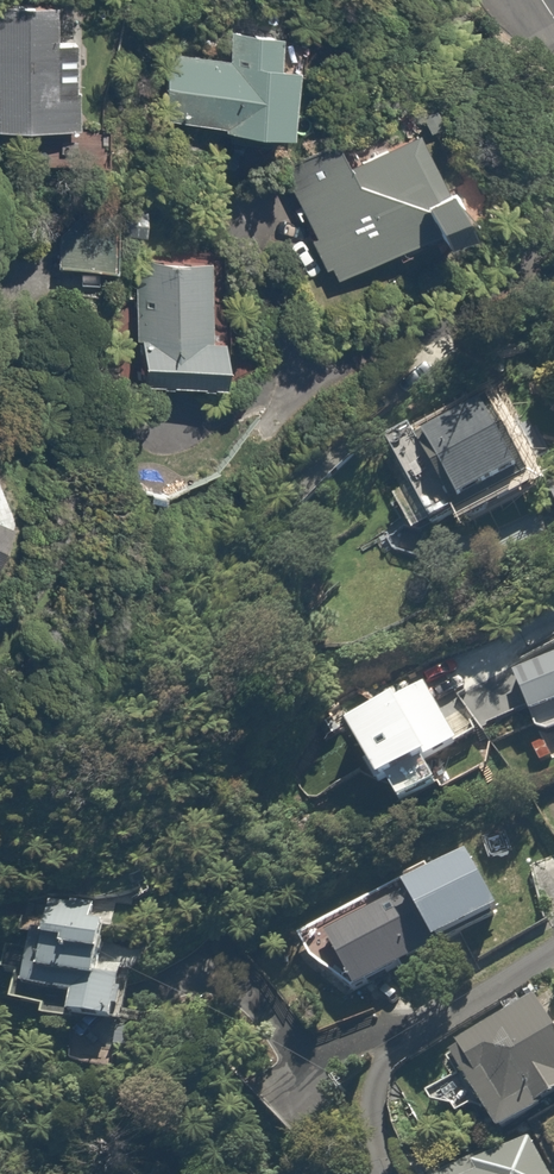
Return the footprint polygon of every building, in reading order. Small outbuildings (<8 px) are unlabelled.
[(49,6),(0,4),(0,121),(69,124),(70,90),(45,88),(49,6)] [(227,59),(165,56),(163,118),(284,124),(287,58),(274,57),(275,32),(228,30),(227,59)] [(412,129),(349,158),(338,134),(275,163),(324,270),(450,212),(412,129)] [(107,237),(54,233),(52,261),(105,265),(107,237)] [(216,376),(216,321),(204,321),(204,254),(134,254),(134,376),(216,376)] [(485,396),(385,435),(420,522),(449,511),(454,525),(499,507),(495,499),(521,489),(485,396)] [(507,677),(524,713),(553,698),(553,655),(507,677)] [(491,910),(454,845),(293,937),(309,964),(330,952),(351,990),(491,910)] [(20,943),(16,983),(14,1004),(35,1006),(34,1017),(55,1018),(51,1061),(102,1066),(107,1018),(122,1020),(127,965),(91,962),(95,918),(90,918),(92,901),(41,896),(37,944),(20,943)] [(535,1000),(446,1052),(491,1129),(553,1092),(553,1033),(535,1000)] [(524,1135),(471,1166),(473,1169),(464,1173),(548,1173),(524,1135)]
